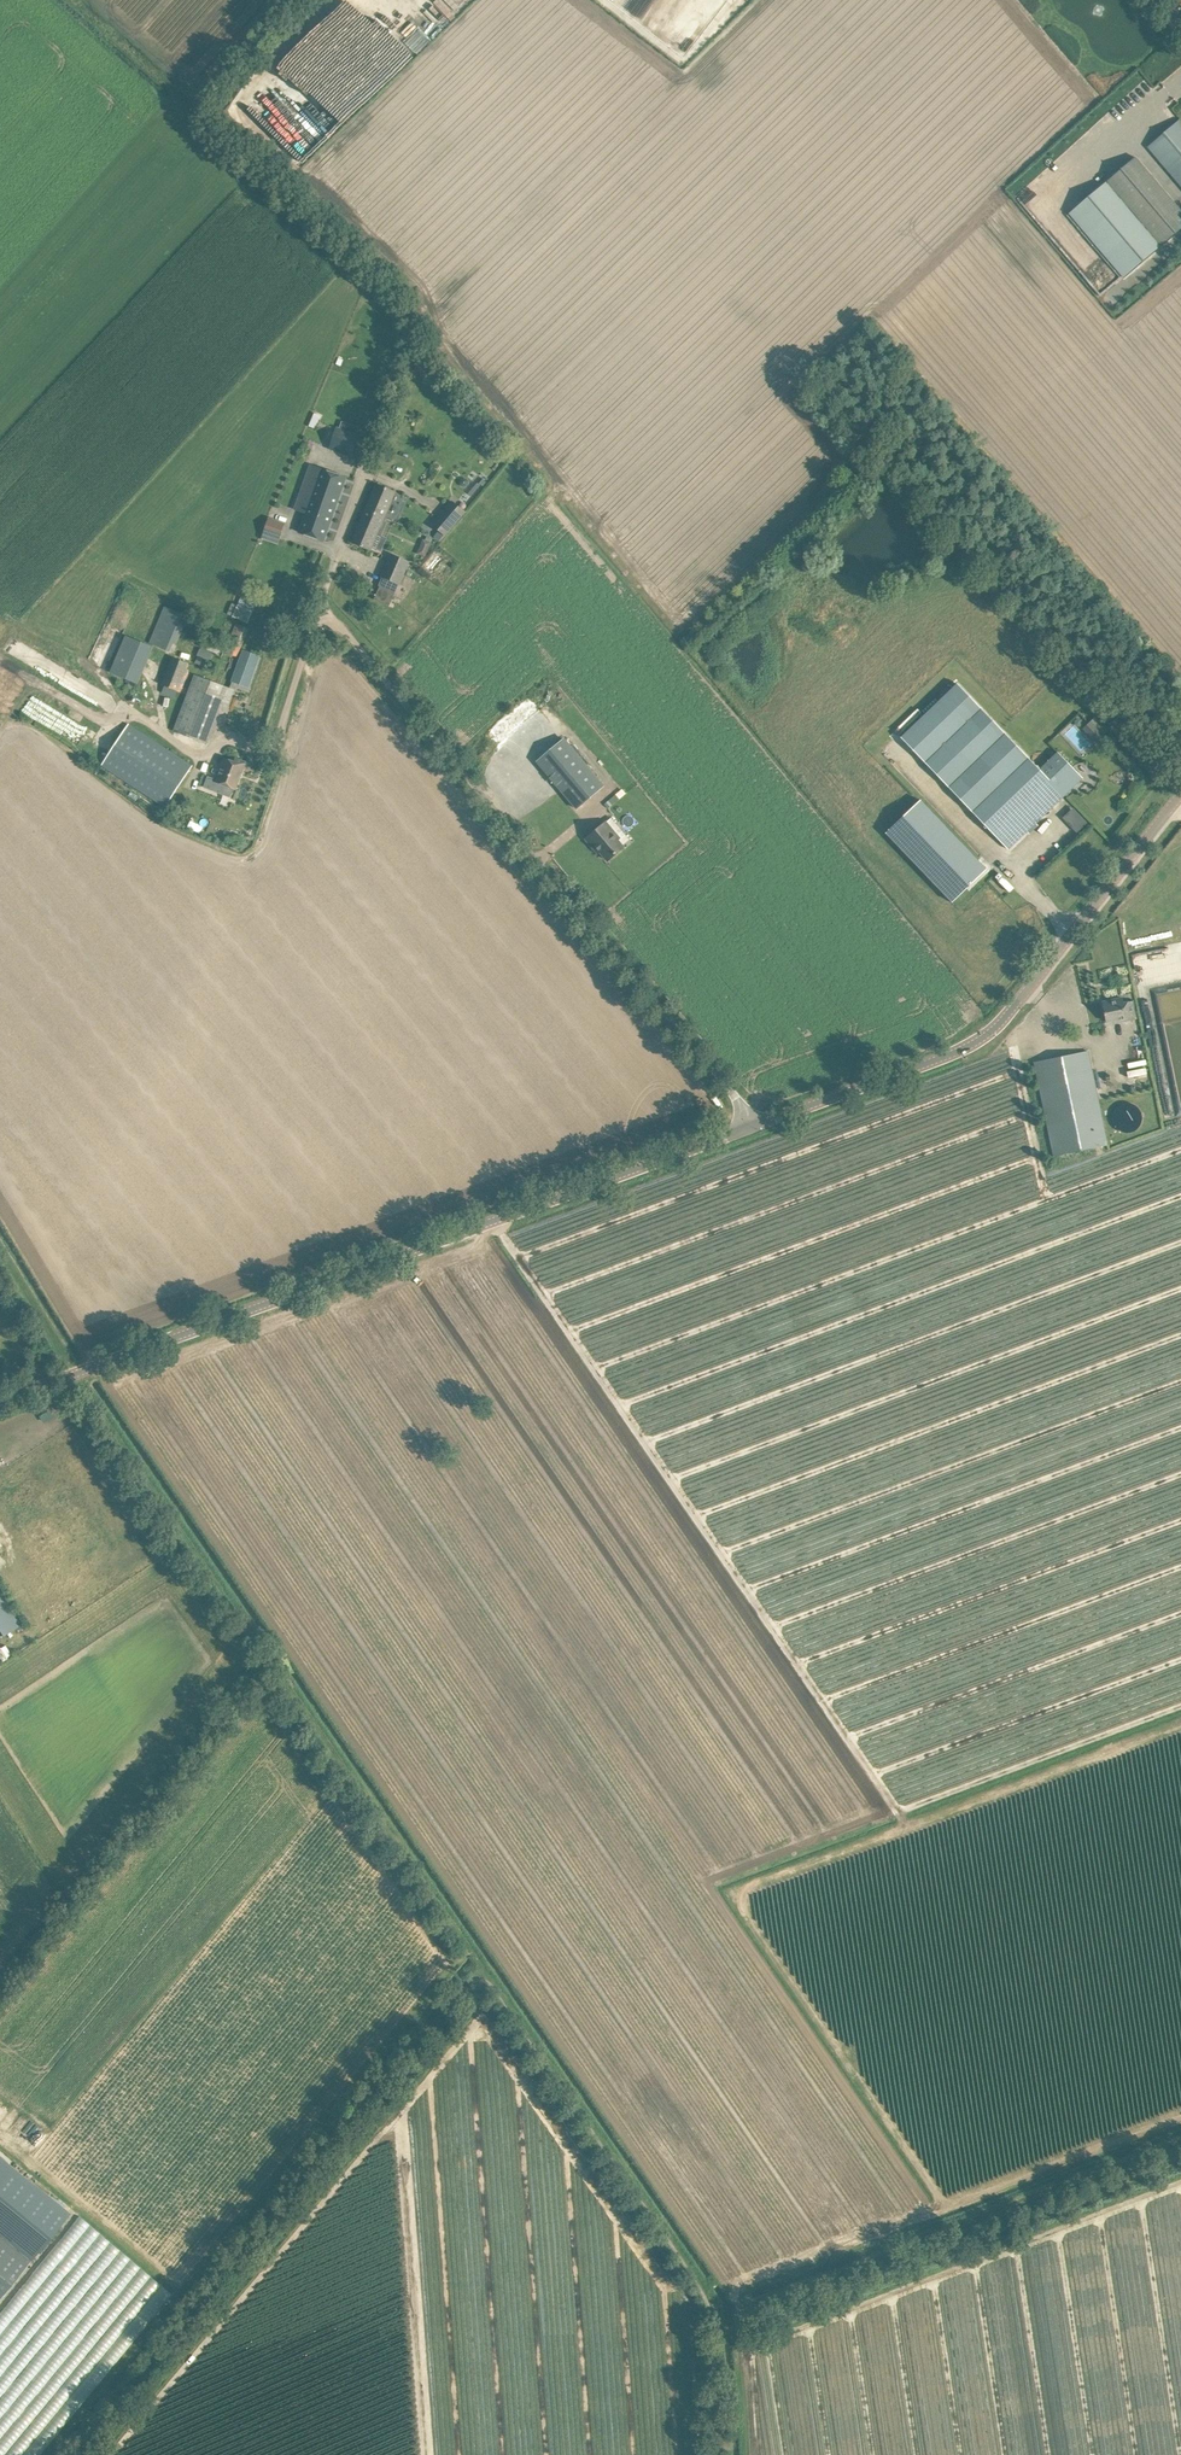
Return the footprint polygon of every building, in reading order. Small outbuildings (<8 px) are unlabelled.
[(723,11),(709,0),(589,0),(680,69),(723,11)] [(1161,61),(1166,56),(1159,49),(1146,61),(1151,66),(1158,59),(1161,61)] [(313,102),(301,113),(313,125),(324,113),(313,102)] [(294,140),(305,130),(296,119),(284,130),(294,140)] [(1165,166),(1180,185),(1180,122),(1179,120),(1148,146),(1165,166)] [(1106,181),(1161,246),(1180,229),(1180,185),(1165,166),(1153,177),(1136,157),(1106,181)] [(1161,246),(1106,181),(1069,212),(1124,277),(1161,246)] [(412,369),(422,373),(427,361),(417,357),(412,369)] [(428,364),(424,374),(434,377),(437,367),(428,364)] [(330,448),(352,455),(358,436),(337,428),(330,448)] [(324,541),(346,479),(346,478),(311,465),(295,509),(296,510),(299,502),(309,505),(299,532),(324,541)] [(366,509),(385,517),(395,492),(377,484),(366,509)] [(446,535),(466,512),(452,500),(432,524),(446,535)] [(370,550),(385,517),(366,509),(352,542),(370,550)] [(278,538),(278,537),(283,523),(269,518),(263,533),(278,538)] [(424,537),(420,547),(429,550),(433,540),(424,537)] [(378,585),(395,592),(409,562),(392,554),(382,576),(378,585)] [(231,615),(247,623),(257,603),(241,595),(231,615)] [(165,606),(150,643),(170,651),(173,644),(177,645),(189,616),(165,606)] [(277,630),(281,619),(271,615),(267,626),(277,630)] [(138,683),(153,646),(125,635),(110,671),(138,683)] [(202,648),(196,662),(205,666),(208,659),(211,660),(214,653),(202,648)] [(248,689),(260,657),(243,650),(230,682),(248,689)] [(173,657),(162,684),(165,685),(161,692),(175,698),(179,690),(181,692),(190,670),(187,668),(189,663),(173,657)] [(195,674),(173,730),(205,742),(218,705),(227,708),(234,689),(195,674)] [(957,683),(901,738),(1008,849),(1083,777),(1058,752),(1040,769),(957,683)] [(1106,736),(1091,721),(1083,729),(1098,745),(1106,736)] [(130,725),(103,767),(166,807),(193,766),(130,725)] [(577,808),(604,786),(564,739),(537,761),(577,808)] [(226,758),(217,782),(236,789),(246,762),(236,758),(234,761),(226,758)] [(921,799),(886,833),(952,902),(987,869),(921,799)] [(1079,830),(1087,822),(1082,817),(1074,825),(1079,830)] [(608,860),(625,846),(620,839),(621,838),(607,821),(586,839),(598,853),(600,851),(608,860)] [(1136,1019),(1135,1013),(1133,1001),(1124,1003),(1122,997),(1102,1002),(1106,1022),(1115,1020),(1116,1023),(1136,1019)] [(1107,1145),(1090,1062),(1088,1051),(1035,1062),(1054,1156),(1107,1145)] [(1145,1065),(1126,1072),(1128,1079),(1147,1072),(1145,1065)] [(5,1632),(15,1627),(0,1604),(0,1625),(5,1632)] [(30,2260),(69,2213),(0,2156),(0,2297),(30,2260)] [(0,2310),(0,2454),(36,2454),(46,2442),(38,2436),(66,2401),(69,2403),(73,2399),(82,2406),(172,2291),(77,2216),(34,2271),(32,2269),(0,2310)]
